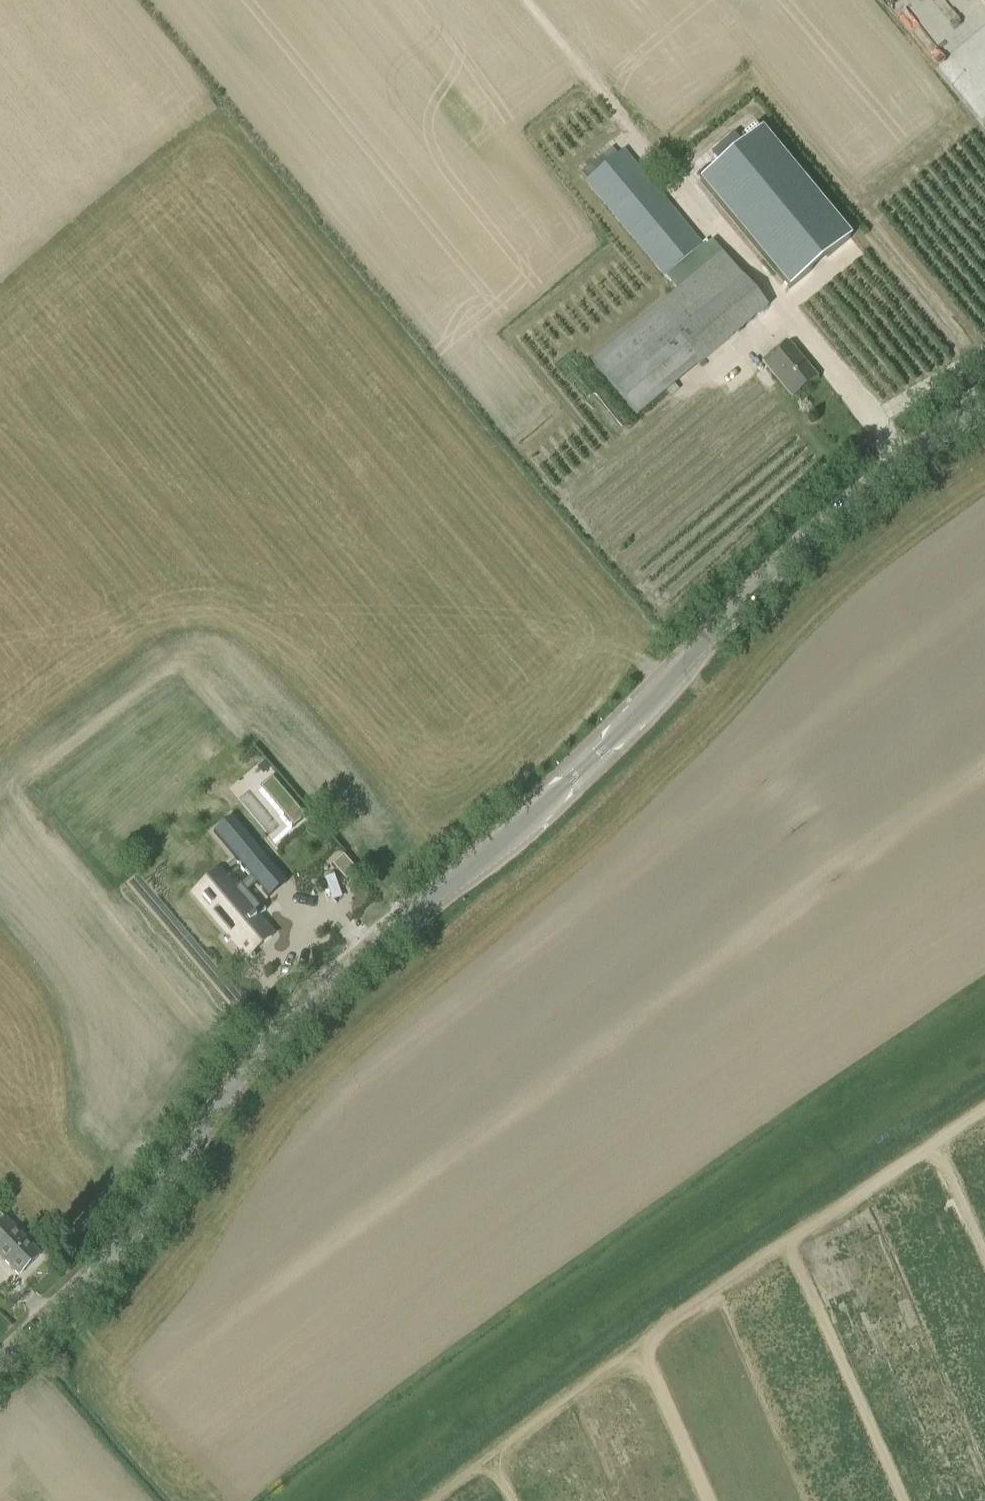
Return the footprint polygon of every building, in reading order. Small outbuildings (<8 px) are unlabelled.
[(702,183),(791,291),(852,244),(764,134),(702,183)] [(704,247),(667,202),(622,148),(584,178),(666,278),(704,247)] [(704,247),(666,278),(677,292),(592,363),(637,417),(768,308),(743,278),(712,241),(704,247)] [(782,345),(762,361),(793,398),(816,379),(790,347),(786,350),(782,345)] [(287,883),(232,817),(230,818),(231,820),(216,833),(215,831),(213,833),(250,876),(232,891),(217,874),(196,892),(213,913),(220,907),(239,929),(225,940),(227,943),(234,938),(252,960),(256,957),(253,954),(271,938),(262,926),(259,928),(254,921),(266,911),(263,908),(262,909),(247,892),(257,884),(269,898),(270,897),(270,896),(285,883),(286,884),(287,883)] [(41,1255),(5,1219),(0,1224),(0,1256),(20,1276),(41,1255)]
